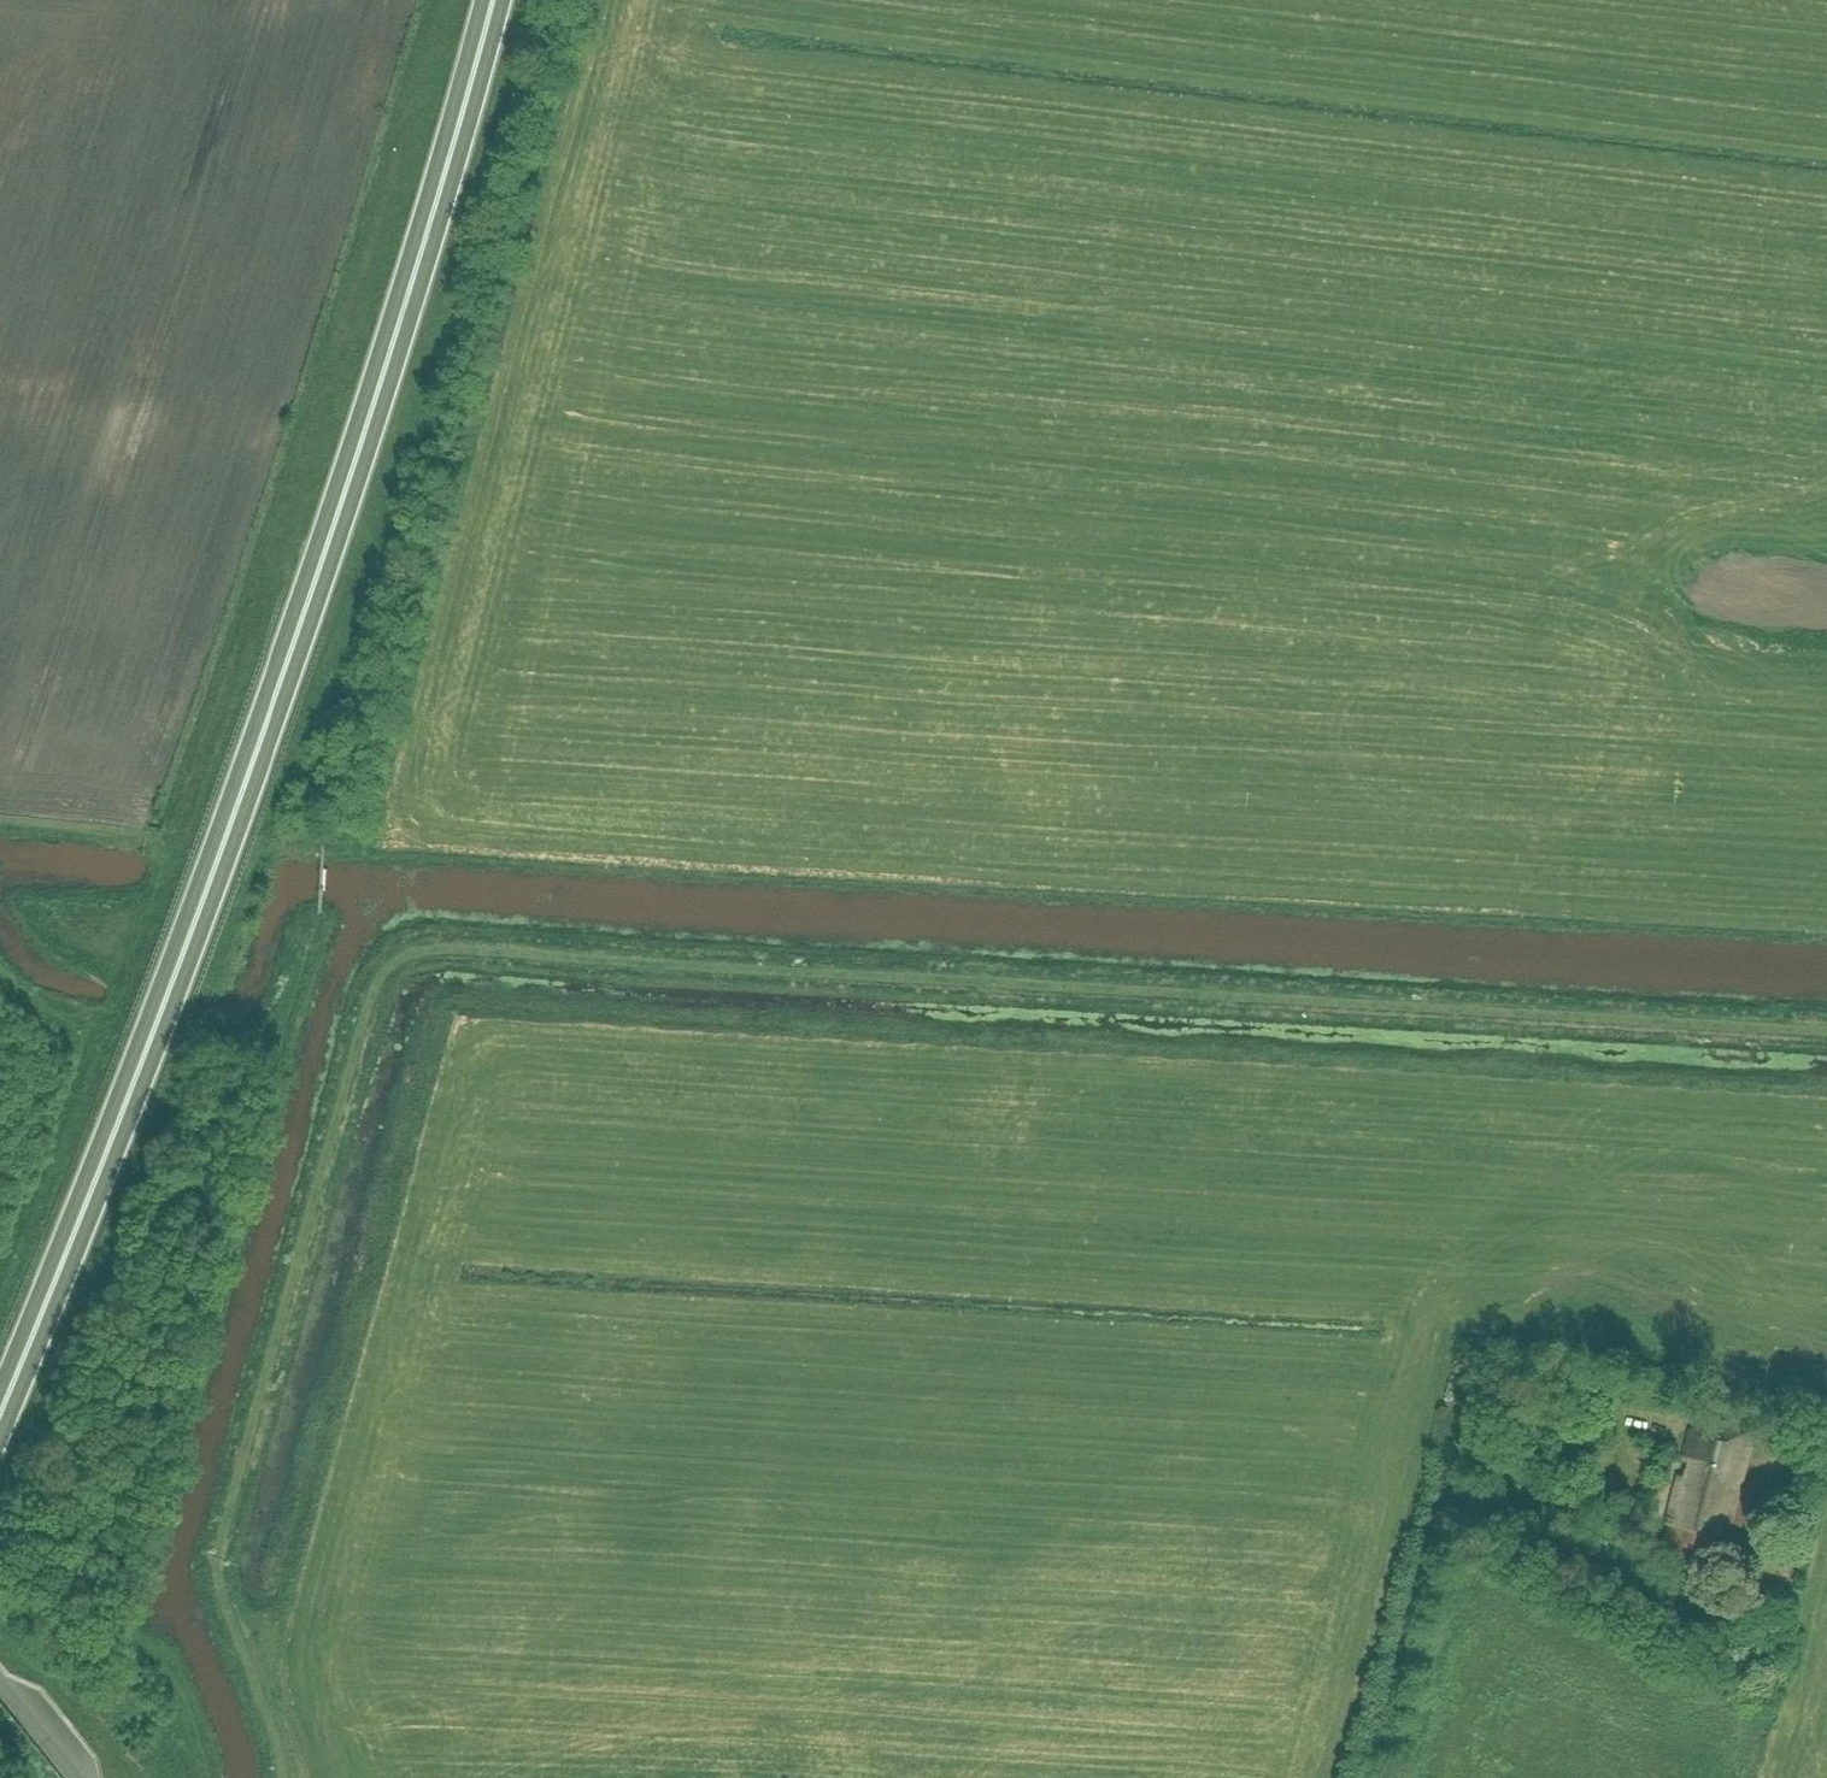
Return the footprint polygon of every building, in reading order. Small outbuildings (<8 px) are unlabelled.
[(1691,1428),(1682,1460),(1686,1461),(1682,1475),(1679,1474),(1659,1548),(1710,1562),(1717,1537),(1726,1539),(1750,1447),(1747,1446),(1752,1427),(1752,1426),(1698,1411),(1693,1429),(1691,1428)]
